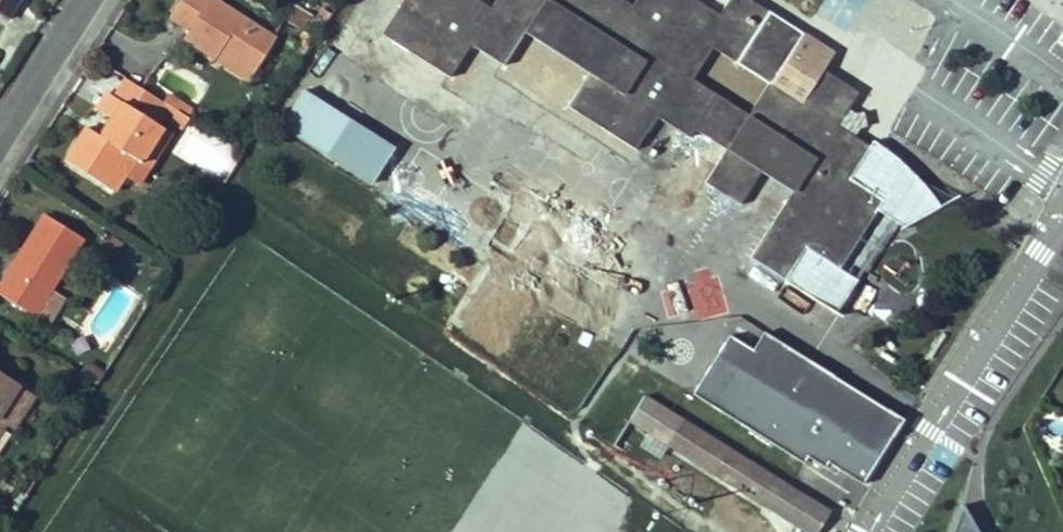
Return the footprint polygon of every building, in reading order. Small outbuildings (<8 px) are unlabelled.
[(5,19),(18,0),(0,0),(0,16),(5,19)] [(184,39),(217,60),(222,52),(253,73),(276,39),(214,0),(183,0),(171,17),(190,30),(184,39)] [(838,268),(856,281),(894,221),(876,209),(892,184),(871,171),(861,187),(848,179),(869,147),(852,137),(858,128),(865,125),(862,111),(856,114),(848,108),(858,92),(823,69),(833,53),(802,33),(751,0),(727,0),(718,15),(695,0),(634,0),(632,4),(624,0),(495,0),(490,8),(479,1),(477,0),(401,0),(379,34),(479,98),(522,27),(591,70),(569,108),(636,147),(655,118),(689,138),(694,130),(724,150),(713,167),(704,182),(722,195),(726,189),(742,199),(772,219),(753,253),(786,275),(805,247),(821,258),(838,268)] [(479,1),(490,8),(495,0),(480,0),(479,1)] [(294,11),(287,21),(301,30),(308,19),(294,11)] [(547,140),(569,108),(591,70),(522,27),(479,98),(547,140)] [(217,60),(248,81),(253,73),(222,52),(217,60)] [(164,104),(162,102),(126,79),(114,98),(123,103),(110,122),(100,137),(87,129),(65,161),(114,193),(124,178),(137,186),(147,170),(138,164),(161,130),(150,123),(164,104)] [(277,127),(372,184),(397,141),(303,83),(277,127)] [(123,103),(114,98),(107,93),(96,113),(110,122),(123,103)] [(162,102),(164,104),(172,109),(176,103),(165,96),(162,102)] [(176,103),(172,109),(186,118),(189,112),(176,103)] [(186,118),(177,112),(171,122),(180,128),(187,118),(186,118)] [(138,164),(147,170),(170,136),(161,130),(138,164)] [(691,140),(699,158),(713,167),(724,150),(694,130),(689,138),(691,140)] [(876,209),(894,221),(903,227),(941,203),(917,168),(873,136),(869,147),(848,179),(861,187),(871,171),(892,184),(876,209)] [(722,195),(695,236),(745,266),(753,253),(772,219),(742,199),(726,189),(722,195)] [(506,245),(494,263),(596,324),(623,287),(591,267),(599,250),(514,198),(489,234),(506,245)] [(0,288),(0,295),(32,316),(49,290),(83,239),(47,215),(0,288)] [(805,247),(786,275),(785,281),(835,313),(856,281),(838,268),(821,258),(805,247)] [(717,280),(664,288),(669,318),(722,309),(717,280)] [(457,327),(496,354),(525,312),(486,285),(457,327)] [(48,326),(65,300),(49,290),(32,316),(48,326)] [(901,414),(765,328),(754,345),(728,331),(692,389),(803,461),(806,452),(825,463),(828,458),(864,480),(901,414)] [(81,373),(97,383),(102,374),(87,364),(81,373)] [(4,424),(12,429),(33,396),(0,375),(0,430),(4,424)] [(644,397),(628,422),(783,518),(799,494),(644,397)] [(982,518),(956,508),(946,531),(982,531),(982,518)]
